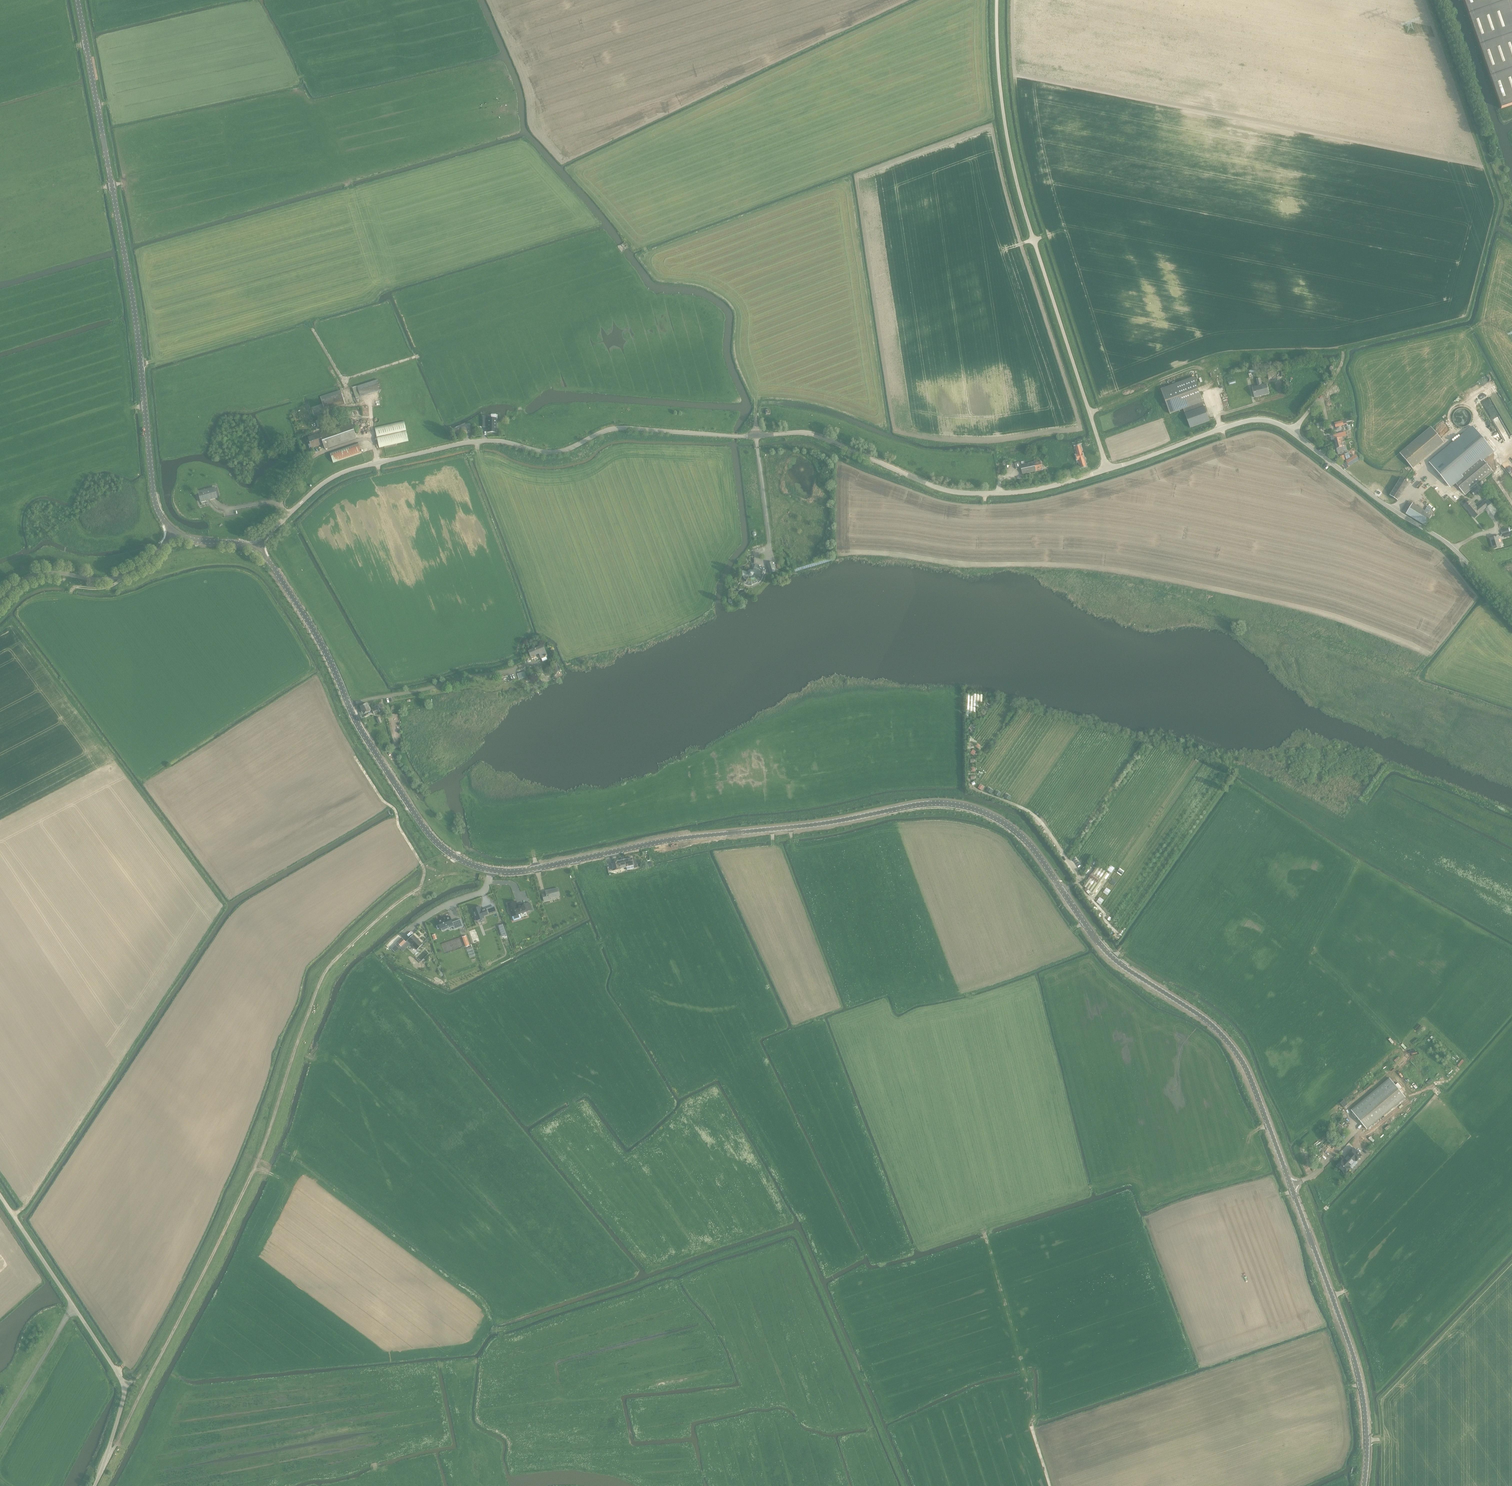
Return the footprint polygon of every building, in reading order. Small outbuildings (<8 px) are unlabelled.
[(1501,109),(1511,105),(1511,2),(1511,1),(1511,2),(1511,0),(1464,0),(1501,109)] [(1269,379),(1282,377),(1281,370),(1267,373),(1269,379)] [(1190,428),(1210,421),(1205,406),(1204,407),(1203,402),(1194,377),(1161,389),(1170,414),(1183,409),(1190,428)] [(1252,387),(1255,397),(1269,394),(1266,384),(1262,385),(1260,378),(1256,379),(1258,386),(1252,387)] [(356,398),(360,397),(381,390),(378,380),(357,386),(353,388),(356,398)] [(342,394),(341,394),(340,390),(320,397),(322,400),(325,411),(345,404),(342,394)] [(491,416),(483,416),(483,427),(486,427),(488,427),(488,432),(496,432),(496,418),(491,418),(491,416)] [(379,447),(408,441),(404,421),(375,428),(379,447)] [(325,449),(357,438),(351,423),(330,430),(328,425),(322,428),(323,432),(320,433),(320,434),(309,438),(312,448),(323,444),(325,449)] [(471,432),(469,426),(461,428),(463,434),(471,432)] [(1431,427),(1430,427),(1400,453),(1413,468),(1444,442),(1431,427)] [(1473,427),(1430,462),(1451,487),(1455,483),(1465,495),(1493,471),(1483,460),(1494,451),(1473,427)] [(1333,435),(1336,444),(1343,442),(1342,437),(1346,436),(1345,432),(1341,433),(1333,435)] [(1343,442),(1336,444),(1338,452),(1347,450),(1345,442),(1343,443),(1343,442)] [(358,443),(330,453),(333,463),(362,453),(358,443)] [(1080,445),(1075,447),(1078,454),(1076,455),(1078,460),(1079,460),(1081,468),(1086,466),(1080,445)] [(1034,462),(1025,464),(1025,461),(1021,462),(1021,465),(1020,465),(1020,462),(1015,463),(1016,469),(1021,468),(1022,474),(1032,472),(1043,470),(1041,461),(1038,462),(1037,460),(1034,460),(1034,462)] [(1390,495),(1397,500),(1408,483),(1401,478),(1390,495)] [(201,502),(217,497),(215,488),(198,492),(201,502)] [(1480,512),(1487,506),(1486,504),(1484,502),(1477,508),(1471,500),(1464,506),(1474,518),(1481,512),(1480,512)] [(1425,526),(1432,515),(1409,501),(1402,511),(1425,526)] [(1499,535),(1490,538),(1493,549),(1501,547),(1498,539),(1500,539),(1499,535)] [(755,564),(752,570),(751,570),(750,570),(749,570),(748,571),(747,572),(743,570),(742,573),(743,575),(743,578),(745,579),(746,580),(746,582),(749,583),(752,583),(754,582),(757,581),(758,579),(760,576),(760,574),(761,574),(760,570),(759,568),(758,566),(755,564)] [(541,659),(541,658),(543,662),(548,660),(546,657),(547,656),(543,645),(529,651),(531,657),(539,654),(541,659)] [(966,711),(976,712),(976,707),(980,707),(980,694),(967,694),(966,711)] [(371,711),(370,710),(371,710),(369,704),(368,704),(367,703),(361,706),(364,714),(371,711)] [(380,712),(379,710),(382,709),(380,704),(377,705),(378,707),(372,710),(375,714),(380,712)] [(626,867),(627,869),(634,868),(632,858),(619,861),(619,860),(611,862),(613,870),(621,869),(621,868),(626,867)] [(1100,879),(1102,875),(1100,874),(1101,873),(1098,872),(1096,876),(1092,873),(1089,877),(1097,883),(1100,879)] [(549,899),(560,896),(558,888),(546,891),(546,893),(543,894),(544,901),(549,900),(549,899)] [(508,904),(510,909),(509,909),(510,912),(511,912),(513,921),(521,918),(519,912),(526,910),(524,904),(524,903),(519,905),(518,906),(516,901),(508,904)] [(481,906),(472,909),(476,920),(484,918),(484,916),(488,915),(486,908),(482,910),(481,906)] [(439,925),(436,926),(438,929),(440,928),(440,929),(441,928),(448,926),(449,928),(453,927),(454,929),(463,926),(461,919),(460,919),(452,922),(450,916),(446,918),(442,919),(437,921),(439,925)] [(407,940),(417,950),(423,944),(413,934),(407,940)] [(1406,1098),(1390,1078),(1351,1110),(1367,1129),(1406,1098)] [(1343,1161),(1343,1160),(1337,1166),(1345,1173),(1350,1167),(1349,1166),(1355,1160),(1356,1161),(1361,1155),(1354,1148),(1348,1154),(1349,1155),(1343,1161)]
